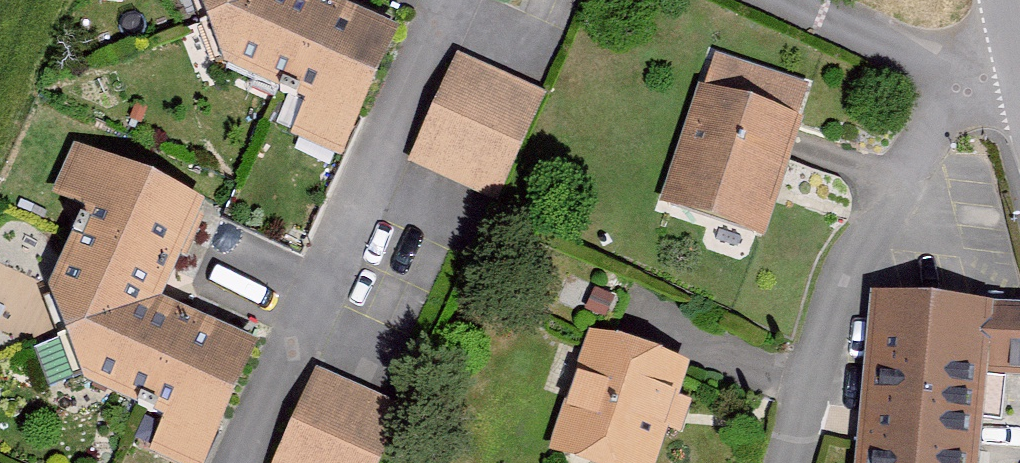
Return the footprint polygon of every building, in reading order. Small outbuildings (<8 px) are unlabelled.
[(400,38),(375,27),(320,2),(316,0),(192,0),(223,72),(309,106),(292,144),(342,166),(400,38)] [(543,95),(460,60),(417,161),(500,196),(543,95)] [(804,132),(702,97),(664,207),(766,241),(804,132)] [(261,351),(233,338),(178,313),(167,308),(172,296),(197,242),(209,217),(75,155),(53,202),(92,220),(48,311),(79,385),(164,426),(152,456),(168,462),(208,462),(261,351)] [(875,302),(864,421),(859,462),(981,462),(984,433),(996,314),(875,302)] [(587,344),(548,456),(568,462),(659,462),(688,378),(587,344)] [(315,377),(279,462),(377,462),(399,412),(315,377)]
